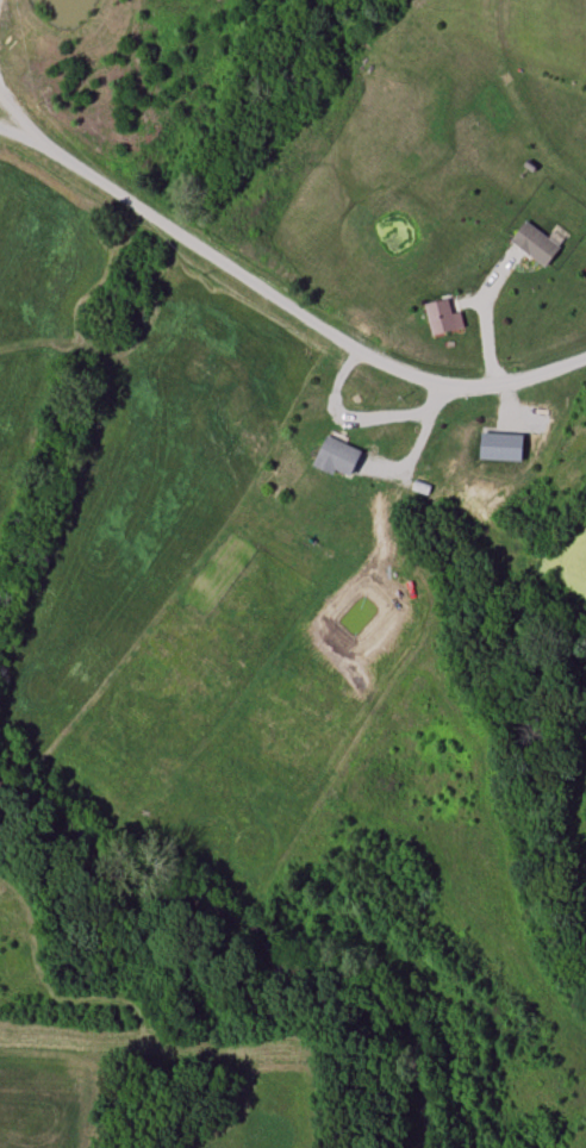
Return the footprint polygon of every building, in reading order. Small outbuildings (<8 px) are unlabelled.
[(560,250),(527,220),(510,238),(543,268),(560,250)] [(359,445),(322,441),(319,471),(356,475),(359,445)]
